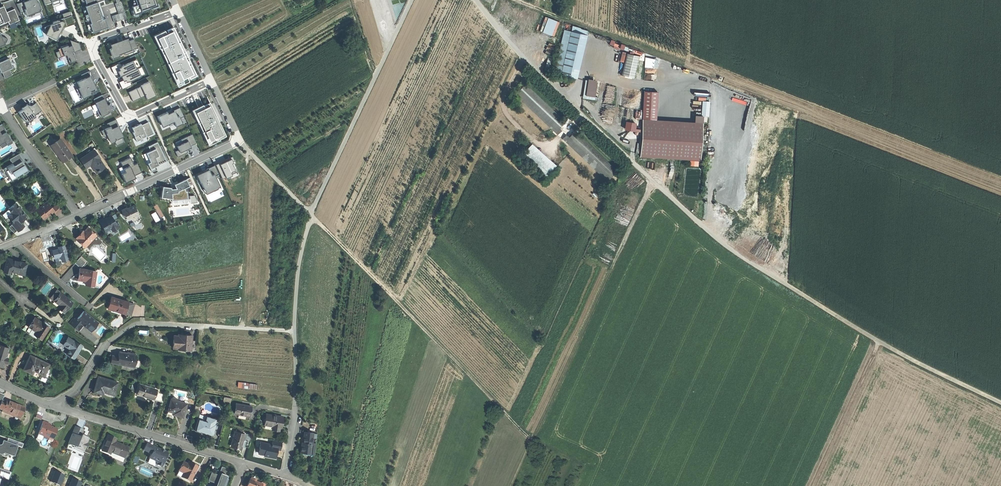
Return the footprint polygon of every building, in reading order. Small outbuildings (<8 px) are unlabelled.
[(25,2),(24,1),(16,4),(21,13),(25,12),(26,15),(28,14),(39,10),(41,9),(38,2),(36,3),(36,0),(32,0),(29,1),(25,2)] [(86,5),(85,6),(91,23),(89,24),(93,33),(100,30),(108,27),(105,18),(103,19),(97,3),(100,2),(100,1),(103,0),(84,0),(86,5)] [(112,16),(114,23),(127,18),(120,0),(115,0),(116,3),(114,4),(118,14),(112,16)] [(137,5),(132,7),(135,15),(151,9),(153,8),(153,6),(157,4),(156,0),(135,0),(137,5)] [(0,7),(0,25),(8,21),(9,25),(19,20),(14,9),(6,13),(3,6),(0,7)] [(62,14),(64,18),(53,22),(52,25),(47,26),(48,30),(46,33),(46,34),(55,39),(58,33),(59,34),(61,29),(60,28),(62,26),(66,24),(66,26),(74,23),(74,24),(71,15),(71,16),(70,12),(62,14)] [(546,16),(540,31),(554,36),(560,21),(546,16)] [(165,31),(157,35),(159,40),(157,41),(161,49),(162,48),(174,72),(172,73),(176,80),(178,79),(180,84),(188,80),(187,77),(189,76),(190,79),(196,75),(173,27),(166,31),(167,32),(166,32),(165,31)] [(586,35),(565,31),(556,75),(577,80),(586,35)] [(117,43),(111,45),(112,48),(110,49),(112,56),(124,52),(125,55),(134,52),(133,50),(138,48),(134,39),(133,39),(134,39),(126,42),(126,40),(122,42),(118,43),(117,43)] [(79,43),(70,40),(72,46),(74,51),(74,52),(81,49),(79,43)] [(622,50),(624,45),(609,40),(608,44),(622,50)] [(62,50),(59,51),(61,57),(66,55),(67,58),(69,62),(73,61),(73,60),(75,59),(74,54),(73,54),(72,52),(74,51),(72,46),(68,47),(67,44),(61,47),(62,50)] [(638,56),(626,53),(621,75),(633,78),(638,56)] [(1,73),(2,72),(5,78),(12,75),(9,69),(13,68),(9,58),(6,60),(5,57),(0,59),(0,71),(1,73)] [(67,58),(56,62),(57,66),(69,63),(67,58)] [(118,70),(116,71),(118,76),(119,75),(140,66),(136,58),(121,65),(119,66),(119,67),(117,68),(118,70)] [(644,80),(658,80),(658,58),(645,58),(644,80)] [(110,67),(114,73),(116,72),(116,71),(118,70),(117,68),(119,67),(119,66),(121,65),(119,62),(110,67)] [(141,66),(119,75),(122,81),(124,80),(125,82),(127,81),(127,82),(129,80),(145,74),(141,66)] [(90,71),(81,75),(83,79),(76,82),(79,87),(82,94),(83,97),(91,93),(90,92),(95,90),(91,81),(94,79),(90,71)] [(585,79),(583,98),(598,100),(601,78),(597,78),(596,80),(585,79)] [(121,80),(119,81),(122,88),(132,85),(129,80),(127,82),(127,81),(125,82),(124,80),(122,81),(121,80)] [(138,85),(139,87),(143,96),(145,100),(154,96),(147,81),(138,85)] [(515,94),(557,134),(561,130),(558,128),(564,122),(524,83),(515,94)] [(139,87),(128,92),(132,101),(143,96),(139,87)] [(644,91),(642,119),(657,120),(659,93),(644,91)] [(102,95),(93,99),(98,110),(96,111),(99,117),(103,115),(104,118),(110,115),(108,110),(111,109),(109,105),(107,106),(102,95)] [(31,105),(28,105),(35,115),(42,110),(36,102),(31,105)] [(20,110),(16,112),(22,121),(25,122),(33,116),(24,104),(19,108),(20,110)] [(219,139),(218,137),(224,134),(216,115),(215,115),(210,105),(204,108),(203,106),(195,110),(197,115),(196,115),(199,123),(201,122),(205,131),(203,132),(207,139),(208,138),(211,143),(219,139)] [(167,112),(157,116),(159,121),(161,120),(163,125),(173,120),(174,124),(176,126),(182,123),(180,118),(184,116),(180,108),(173,111),(174,112),(168,115),(167,112)] [(116,119),(107,124),(108,127),(104,129),(107,136),(110,142),(114,141),(116,146),(124,142),(120,135),(121,134),(118,127),(119,127),(116,119)] [(640,156),(699,160),(702,122),(657,120),(642,119),(640,156)] [(153,134),(148,122),(141,125),(140,124),(138,125),(138,126),(136,127),(136,126),(132,128),(134,132),(132,132),(137,141),(142,139),(141,138),(146,136),(146,137),(153,134)] [(5,142),(7,145),(12,143),(6,132),(2,124),(0,125),(0,145),(5,142)] [(566,134),(562,138),(607,180),(616,171),(574,131),(568,137),(566,134)] [(192,134),(181,139),(182,143),(177,146),(178,150),(175,151),(177,157),(187,152),(186,150),(188,148),(191,147),(190,146),(196,143),(192,134)] [(67,158),(71,155),(60,139),(55,143),(55,144),(52,146),(57,154),(58,153),(64,161),(67,158)] [(157,142),(148,146),(150,151),(146,153),(150,162),(147,163),(150,169),(155,166),(155,165),(157,163),(158,165),(166,161),(157,142)] [(555,164),(531,143),(522,154),(545,174),(555,164)] [(101,170),(104,168),(99,159),(94,150),(80,159),(84,165),(89,162),(91,164),(96,173),(101,170)] [(12,164),(4,169),(11,181),(16,178),(16,177),(22,173),(23,175),(28,173),(24,166),(22,162),(23,161),(19,154),(9,159),(12,164)] [(130,157),(120,162),(125,172),(121,174),(125,183),(129,181),(133,179),(132,177),(134,176),(141,172),(137,163),(134,165),(130,157)] [(218,163),(223,178),(237,173),(232,158),(218,163)] [(203,173),(197,176),(200,184),(201,183),(204,190),(213,185),(215,189),(220,187),(221,189),(215,176),(219,174),(215,165),(206,169),(208,171),(203,173)] [(169,188),(160,186),(158,197),(170,199),(171,201),(188,199),(186,191),(185,191),(184,188),(188,186),(184,179),(172,184),(174,188),(169,189),(169,188)] [(54,211),(52,208),(46,202),(36,211),(43,219),(43,218),(45,219),(46,218),(46,216),(49,214),(50,213),(51,214),(53,212),(54,211)] [(12,224),(17,230),(18,231),(24,226),(20,222),(22,221),(21,219),(24,216),(26,215),(15,203),(8,209),(11,213),(7,216),(13,223),(11,224),(12,224)] [(57,204),(52,208),(54,211),(53,212),(56,215),(62,211),(57,204)] [(132,220),(139,217),(134,205),(129,207),(130,208),(128,208),(127,209),(126,208),(121,211),(122,213),(122,214),(123,216),(124,216),(124,217),(125,216),(126,219),(129,220),(131,218),(132,220)] [(113,231),(120,227),(117,222),(115,224),(113,219),(117,217),(115,214),(107,219),(105,220),(104,218),(99,221),(105,232),(111,228),(113,231)] [(13,233),(17,230),(12,224),(8,227),(13,233)] [(78,238),(86,246),(89,249),(93,244),(100,244),(102,241),(88,228),(84,232),(82,234),(81,233),(77,237),(78,238)] [(85,247),(86,246),(78,238),(76,239),(85,247)] [(62,262),(69,260),(65,246),(61,247),(59,247),(59,249),(52,251),(54,258),(61,256),(62,262)] [(80,257),(75,263),(81,268),(86,262),(80,257)] [(20,273),(24,274),(27,264),(7,259),(4,272),(10,274),(11,272),(14,272),(19,274),(20,273)] [(89,282),(88,286),(94,287),(97,272),(80,269),(79,280),(86,282),(89,282)] [(50,298),(53,301),(60,293),(57,290),(50,298)] [(64,313),(72,303),(60,293),(53,301),(56,303),(59,305),(57,307),(64,313)] [(127,305),(128,303),(112,297),(108,309),(113,311),(115,311),(116,309),(125,312),(127,305)] [(134,305),(133,304),(132,307),(127,305),(125,312),(124,314),(131,316),(134,305)] [(96,321),(83,311),(77,319),(76,318),(74,320),(73,319),(69,324),(77,330),(80,327),(83,324),(82,323),(84,323),(87,325),(87,328),(89,329),(92,329),(96,324),(96,321)] [(50,328),(48,327),(43,324),(35,318),(32,322),(29,327),(36,332),(35,335),(42,340),(50,328)] [(193,335),(187,335),(186,336),(178,335),(174,335),(173,348),(178,348),(177,349),(196,350),(197,341),(192,340),(193,335)] [(66,354),(74,358),(78,352),(82,346),(69,338),(64,346),(69,349),(66,354)] [(8,358),(6,363),(12,365),(14,360),(22,346),(10,342),(9,348),(6,357),(8,358)] [(3,367),(4,363),(6,363),(8,358),(6,357),(9,348),(0,345),(0,366),(3,367)] [(111,362),(135,366),(137,355),(136,354),(136,353),(127,352),(127,353),(119,351),(118,354),(118,356),(112,355),(111,362)] [(37,372),(44,376),(49,364),(30,355),(23,370),(32,374),(34,371),(37,372)] [(105,392),(114,395),(118,382),(98,376),(94,391),(100,393),(101,391),(105,392)] [(156,394),(156,392),(157,390),(140,385),(137,394),(147,397),(147,398),(153,400),(155,393),(156,394)] [(163,395),(156,392),(156,394),(155,393),(153,400),(157,401),(161,402),(163,395)] [(177,416),(182,417),(186,404),(171,399),(167,410),(174,412),(178,414),(177,416)] [(20,417),(24,408),(14,404),(12,404),(7,401),(6,402),(2,400),(0,405),(0,408),(20,417)] [(234,413),(250,417),(251,412),(252,407),(236,403),(234,413)] [(279,431),(279,428),(280,428),(281,423),(283,417),(266,414),(264,425),(273,427),(272,429),(279,431)] [(207,433),(206,434),(212,436),(216,423),(215,423),(217,418),(206,415),(204,420),(198,418),(194,430),(202,432),(202,431),(207,433)] [(42,438),(41,439),(52,443),(58,429),(53,426),(50,425),(50,424),(43,421),(37,436),(42,438)] [(82,451),(88,437),(85,436),(84,439),(80,437),(81,435),(83,430),(75,427),(66,448),(72,450),(73,448),(82,451)] [(231,445),(240,448),(245,434),(235,431),(231,445)] [(300,452),(314,454),(316,443),(312,443),(312,438),(313,433),(304,432),(304,437),(304,441),(303,442),(302,442),(302,448),(301,448),(300,452)] [(110,451),(123,456),(127,447),(119,443),(114,441),(115,439),(108,436),(102,450),(109,453),(110,451)] [(272,444),(260,442),(259,447),(261,447),(260,453),(264,454),(264,455),(275,458),(276,452),(275,451),(275,449),(277,449),(280,450),(282,442),(273,440),(272,444)] [(14,456),(17,446),(7,442),(7,443),(3,441),(2,444),(0,445),(0,454),(1,454),(4,453),(8,454),(14,456)] [(156,465),(162,467),(168,453),(159,449),(147,443),(143,450),(151,454),(149,458),(157,462),(156,465)] [(198,465),(194,463),(193,465),(188,462),(185,461),(180,470),(184,472),(187,474),(185,477),(191,480),(198,465)] [(222,467),(218,476),(213,474),(210,480),(219,484),(218,485),(225,485),(227,480),(225,479),(229,470),(225,469),(222,467)] [(0,468),(0,476),(1,476),(2,477),(8,480),(11,472),(0,468)] [(219,484),(210,480),(213,474),(211,473),(207,481),(216,484),(215,485),(218,485),(219,484)]
